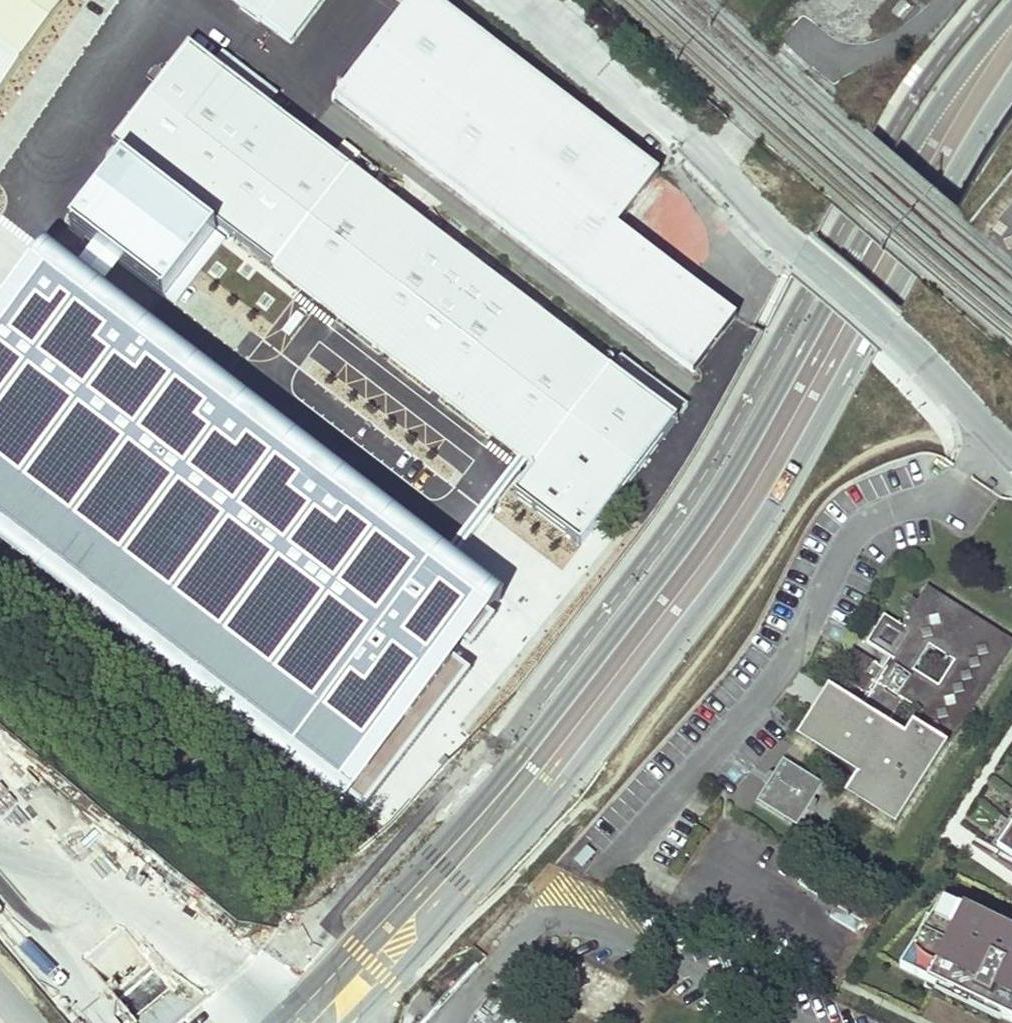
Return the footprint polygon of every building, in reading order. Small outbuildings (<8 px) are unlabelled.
[(66,0),(0,0),(0,97),(66,0)] [(292,43),(323,0),(234,0),(292,43)] [(434,0),(416,0),(339,101),(696,375),(738,320),(620,229),(661,175),(434,0)] [(612,374),(193,50),(116,149),(124,155),(218,227),(534,473),(516,496),(583,548),(691,410),(624,358),(612,374)] [(164,297),(218,227),(124,155),(70,225),(164,297)] [(48,247),(0,309),(0,546),(339,806),(502,596),(48,247)] [(800,739),(861,778),(848,798),(899,830),(1011,652),(1011,641),(933,592),(910,629),(891,617),(874,644),(900,660),(891,673),(877,664),(868,677),(874,681),(868,690),(852,680),(842,695),(832,688),(800,739)] [(825,787),(786,762),(760,803),(799,828),(825,787)] [(988,855),(1011,871),(1011,819),(988,855)] [(944,898),(900,967),(1011,1022),(1011,931),(944,898)]
